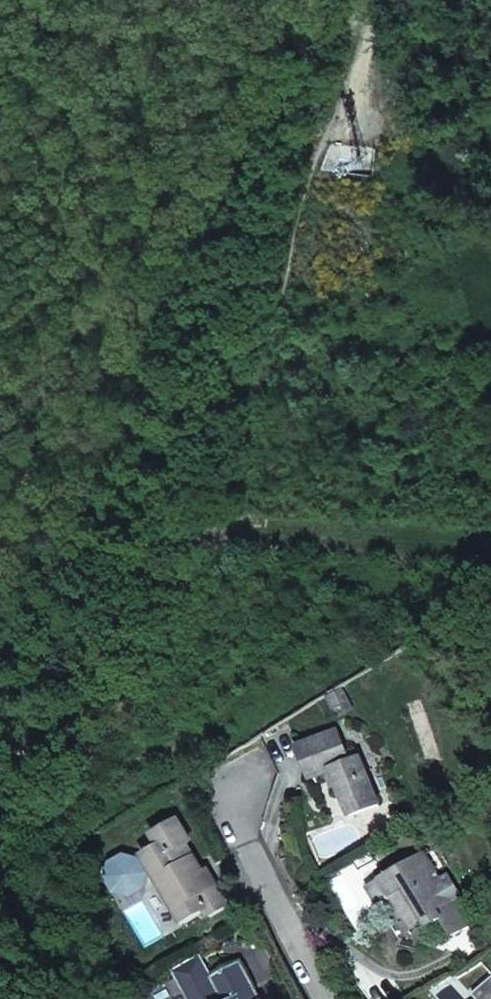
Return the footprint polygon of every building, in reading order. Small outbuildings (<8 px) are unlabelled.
[(341,686),(326,694),(334,708),(343,703),(349,700),(341,686)] [(343,703),(348,711),(353,708),(349,700),(343,703)] [(337,730),(297,746),(310,778),(332,769),(350,814),(378,803),(359,756),(350,761),(337,730)] [(186,845),(191,843),(176,819),(153,832),(160,844),(143,853),(145,857),(141,859),(141,860),(124,854),(111,862),(106,878),(115,892),(131,897),(145,888),(149,872),(149,871),(152,869),(184,923),(207,910),(211,916),(227,907),(215,887),(213,888),(208,879),(206,880),(201,871),(186,845)] [(425,851),(369,886),(380,905),(388,900),(401,922),(406,919),(418,911),(426,924),(428,928),(441,920),(451,937),(469,926),(455,901),(463,896),(450,874),(442,879),(425,851)] [(413,932),(426,924),(418,911),(406,919),(413,932)] [(198,954),(173,970),(178,979),(204,965),(198,954)] [(240,960),(211,976),(204,965),(178,979),(188,998),(261,998),(240,960)] [(473,994),(477,998),(490,998),(490,976),(473,994)]
